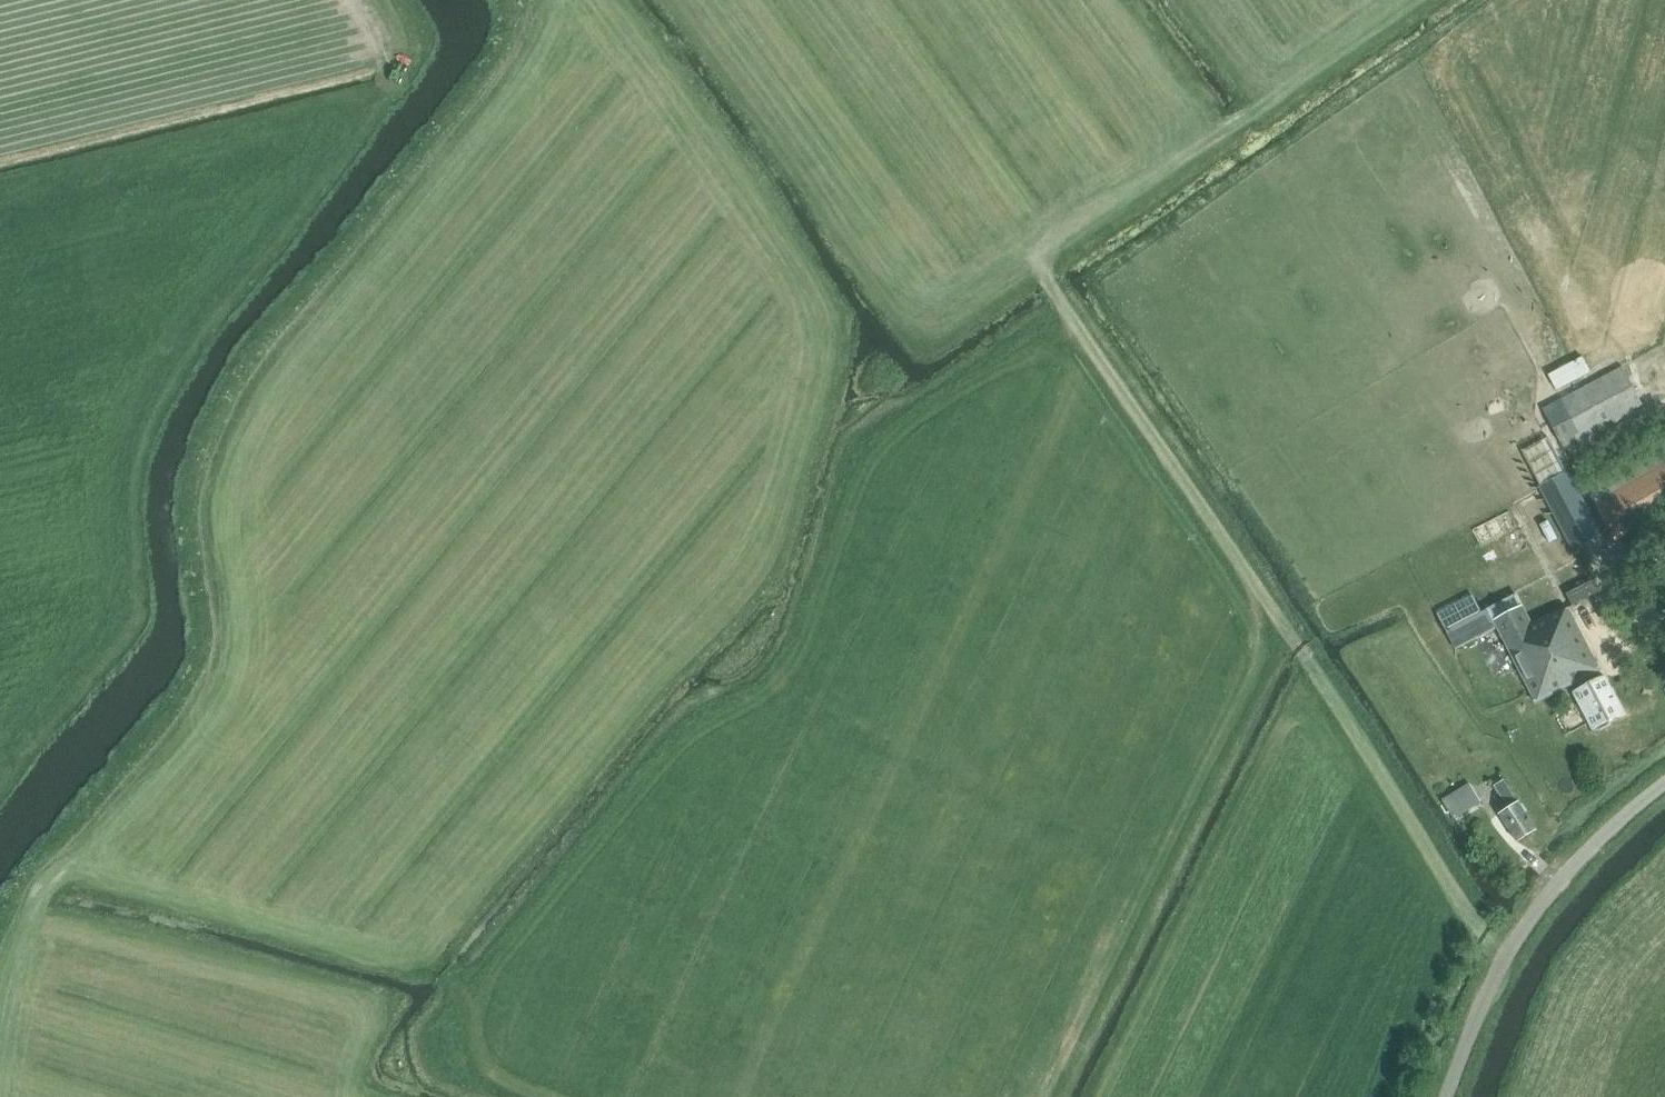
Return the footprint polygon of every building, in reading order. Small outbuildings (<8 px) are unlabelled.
[(1644,408),(1622,367),(1544,409),(1566,450),(1644,408)] [(1548,438),(1522,451),(1540,486),(1538,487),(1569,547),(1598,532),(1567,472),(1566,472),(1548,438)] [(1658,441),(1583,483),(1614,541),(1664,514),(1664,454),(1658,441)] [(1472,595),(1437,614),(1455,649),(1497,627),(1536,703),(1572,684),(1576,692),(1604,677),(1567,608),(1550,618),(1548,615),(1531,624),(1516,595),(1481,613),(1472,595)] [(1604,677),(1576,692),(1593,729),(1597,727),(1600,728),(1608,724),(1608,721),(1623,714),(1611,691),(1611,688),(1608,681),(1605,680),(1604,677)] [(1494,786),(1507,809),(1499,815),(1517,842),(1535,830),(1517,802),(1517,803),(1503,781),(1494,786)] [(1478,802),(1470,788),(1468,785),(1442,800),(1451,818),(1478,802)]
